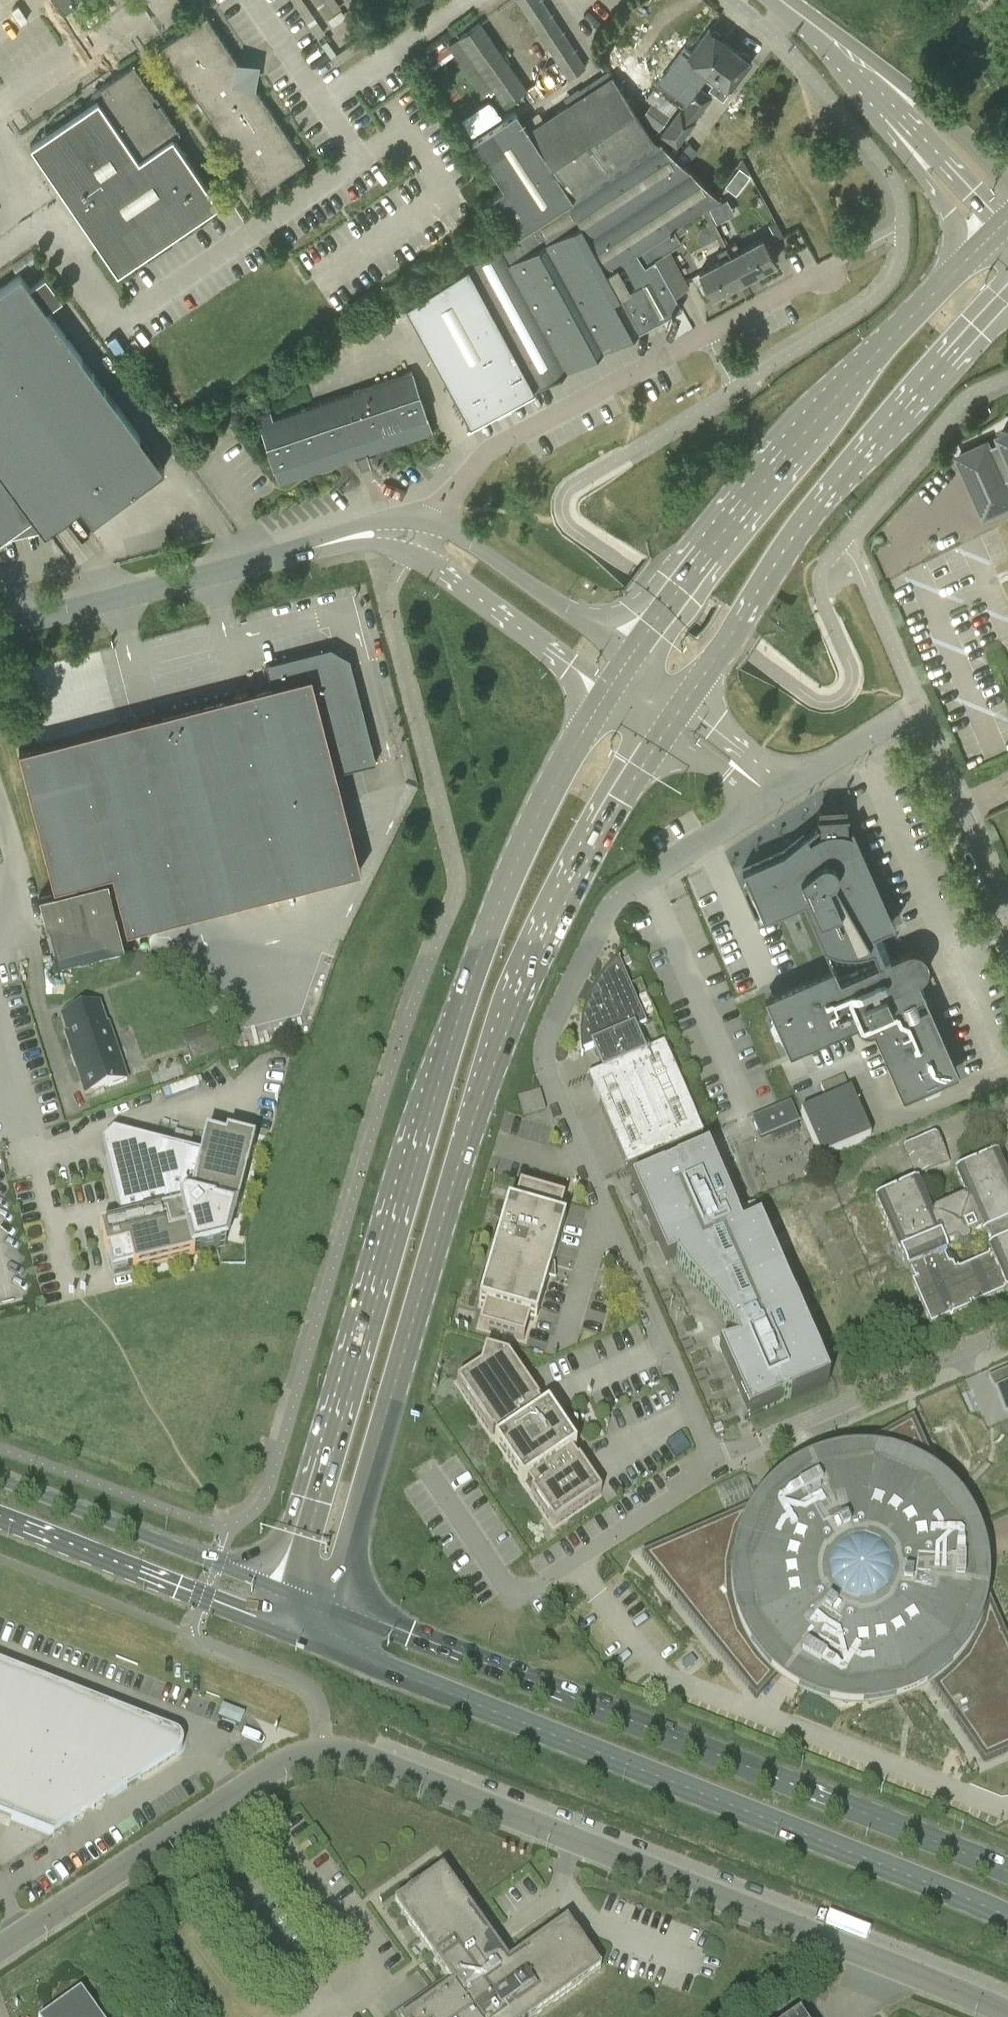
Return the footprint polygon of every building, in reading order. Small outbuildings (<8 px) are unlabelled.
[(75,3),(74,0),(56,0),(64,11),(75,3)] [(565,71),(568,77),(584,67),(580,61),(539,0),(518,0),(565,71)] [(261,191),(305,160),(206,15),(162,45),(261,191)] [(526,88),(485,23),(464,37),(463,35),(448,45),(482,95),(495,86),(505,102),(526,88)] [(694,69),(705,78),(729,45),(720,37),(720,34),(715,30),(711,31),(709,29),(688,58),(697,65),(694,69)] [(739,52),(729,45),(705,78),(710,81),(706,86),(721,97),(728,87),(730,89),(751,61),(748,59),(748,55),(743,51),(739,52)] [(99,87),(104,94),(30,144),(117,272),(218,203),(173,137),(180,132),(133,64),(99,87)] [(673,111),(658,131),(675,144),(711,94),(686,75),(668,98),(675,103),(671,109),(673,111)] [(713,201),(720,197),(715,192),(685,164),(675,154),(660,140),(652,144),(613,76),(526,126),(516,109),(472,135),(502,186),(494,191),(518,232),(499,243),(500,244),(467,264),(488,300),(534,388),(682,307),(664,277),(680,268),(668,248),(681,240),(673,226),(706,207),(715,223),(723,218),(713,201)] [(736,108),(740,102),(733,96),(729,102),(736,108)] [(478,130),(503,113),(492,97),(467,115),(478,130)] [(639,114),(657,127),(668,112),(650,99),(639,114)] [(675,154),(685,164),(698,150),(688,141),(675,154)] [(724,187),(735,194),(748,176),(738,168),(724,187)] [(735,241),(725,246),(742,279),(775,261),(774,259),(778,257),(773,248),(769,250),(761,235),(738,247),(735,241)] [(711,293),(712,295),(742,279),(725,246),(717,250),(721,256),(698,268),(706,285),(702,287),(707,296),(711,293)] [(534,388),(488,300),(467,264),(404,303),(468,421),(466,422),(467,424),(534,388)] [(40,526),(44,531),(80,505),(92,521),(163,469),(47,311),(29,287),(20,275),(0,289),(0,472),(40,526)] [(29,287),(47,311),(63,299),(46,276),(29,287)] [(260,422),(259,422),(279,482),(280,482),(280,481),(354,456),(357,464),(370,460),(367,452),(430,430),(430,431),(431,430),(430,427),(411,371),(273,418),(270,411),(258,415),(260,422)] [(1001,432),(1004,439),(988,446),(987,443),(959,456),(985,514),(1007,504),(1007,490),(1004,481),(1007,479),(1007,428),(1001,432)] [(40,526),(0,472),(0,537),(40,526)] [(112,870),(127,929),(361,869),(336,771),(376,761),(350,662),(345,663),(345,660),(330,651),(326,652),(325,648),(266,663),(271,683),(252,688),(200,702),(181,706),(131,719),(118,723),(54,739),(19,748),(54,885),(112,870)] [(819,807),(820,830),(816,832),(814,834),(809,837),(806,833),(819,824),(818,822),(783,850),(742,868),(744,884),(750,899),(755,897),(762,912),(772,908),(802,895),(825,948),(827,946),(853,947),(877,937),(875,931),(894,923),(851,825),(850,826),(852,830),(847,829),(846,805),(819,807)] [(51,963),(54,976),(126,959),(107,881),(56,894),(36,898),(51,963)] [(886,957),(877,937),(853,947),(872,948),(878,961),(839,978),(833,965),(778,989),(772,1014),(770,1021),(775,1032),(780,1030),(789,1051),(855,1022),(856,1023),(859,1027),(865,1030),(869,1030),(874,1029),(878,1040),(888,1061),(903,1095),(958,1070),(918,978),(921,976),(924,974),(926,971),(927,968),(927,965),(927,961),(927,959),(926,957),(925,955),(923,953),(922,951),(920,950),(918,949),(915,948),(913,948),(911,948),(906,948),(886,957)] [(145,955),(129,959),(134,976),(150,972),(145,955)] [(598,981),(595,985),(594,987),(591,992),(589,995),(588,999),(587,1002),(585,1007),(584,1011),(583,1014),(581,1019),(581,1025),(580,1028),(580,1034),(580,1039),(580,1046),(580,1052),(581,1057),(582,1056),(582,1053),(593,1048),(603,1072),(587,1078),(626,1169),(702,1136),(663,1046),(643,1054),(633,1031),(646,1025),(618,962),(619,960),(619,959),(616,962),(611,966),(608,969),(605,972),(601,976),(598,981)] [(108,1024),(106,1025),(99,1004),(61,1017),(66,1033),(64,1034),(85,1095),(127,1080),(108,1024)] [(220,1052),(212,1026),(182,1035),(185,1046),(187,1052),(190,1061),(220,1052)] [(545,1111),(539,1092),(518,1098),(523,1117),(545,1111)] [(870,1138),(850,1092),(802,1113),(800,1114),(820,1160),(870,1138)] [(752,1119),(761,1138),(798,1122),(790,1103),(789,1103),(752,1119)] [(935,1133),(903,1146),(909,1160),(941,1146),(935,1133)] [(113,1135),(102,1145),(122,1226),(99,1231),(105,1256),(108,1255),(113,1275),(132,1270),(193,1255),(225,1248),(233,1216),(236,1217),(252,1152),(254,1144),(226,1137),(225,1142),(206,1137),(200,1157),(113,1135)] [(708,1152),(631,1185),(666,1266),(677,1262),(684,1272),(693,1284),(704,1295),(714,1306),(723,1318),(731,1331),(738,1346),(719,1350),(749,1419),(829,1384),(760,1224),(755,1226),(752,1219),(738,1222),(708,1152)] [(914,1282),(910,1284),(929,1327),(1006,1292),(1007,1293),(1007,1184),(996,1156),(954,1175),(964,1198),(965,1197),(966,1200),(963,1200),(933,1213),(930,1216),(929,1213),(930,1213),(917,1183),(877,1201),(876,1201),(889,1231),(905,1269),(905,1270),(909,1269),(914,1282)] [(564,1223),(558,1221),(564,1200),(519,1187),(513,1208),(507,1206),(500,1231),(478,1305),(485,1307),(479,1328),(523,1341),(529,1320),(536,1322),(548,1279),(555,1281),(554,1266),(552,1265),(564,1223)] [(537,1403),(539,1402),(508,1357),(485,1350),(480,1367),(457,1383),(491,1434),(493,1433),(498,1441),(494,1444),(522,1487),(527,1484),(532,1492),(531,1493),(554,1526),(601,1494),(578,1461),(577,1462),(571,1454),(575,1451),(547,1409),(543,1412),(537,1403)] [(1007,1407),(1007,1369),(988,1378),(989,1379),(995,1377),(1007,1407)] [(753,1507),(723,1520),(641,1555),(756,1699),(775,1678),(778,1680),(782,1683),(785,1686),(789,1688),(791,1689),(793,1691),(797,1693),(801,1695),(805,1697),(809,1699),(813,1700),(817,1702),(821,1703),(826,1705),(830,1706),(834,1707),(839,1707),(843,1708),(847,1709),(852,1709),(856,1709),(861,1709),(865,1709),(870,1709),(874,1708),(879,1708),(883,1707),(887,1706),(892,1705),(896,1704),(900,1702),(905,1701),(909,1699),(913,1698),(917,1696),(921,1694),(925,1691),(926,1690),(928,1689),(932,1687),(984,1762),(1007,1752),(1007,1643),(988,1596),(988,1592),(988,1587),(989,1583),(989,1578),(989,1574),(988,1570),(988,1565),(987,1561),(986,1556),(986,1552),(985,1547),(983,1543),(983,1541),(982,1539),(981,1535),(979,1530),(977,1526),(975,1522),(973,1518),(971,1514),(969,1511),(966,1507),(964,1503),(961,1500),(958,1496),(955,1493),(952,1490),(949,1486),(945,1483),(942,1480),(939,1478),(913,1418),(856,1451),(852,1451),(847,1451),(843,1452),(838,1452),(834,1453),(829,1454),(825,1455),(821,1456),(816,1458),(812,1459),(808,1461),(804,1463),(800,1465),(796,1467),(792,1469),(788,1472),(784,1474),(781,1477),(777,1480),(774,1483),(770,1486),(767,1489),(764,1492),(761,1496),(758,1499),(755,1503),(753,1507)] [(683,1430),(665,1442),(676,1459),(694,1446),(683,1430)] [(745,1476),(717,1488),(726,1509),(754,1497),(745,1476)] [(140,1780),(175,1757),(179,1754),(182,1750),(183,1745),(181,1740),(178,1736),(174,1733),(0,1665),(0,1816),(23,1825),(26,1827),(53,1837),(54,1834),(60,1819),(73,1824),(81,1805),(94,1810),(101,1792),(114,1797),(127,1789),(140,1780)] [(395,1905),(439,1968),(452,1987),(474,2016),(535,2016),(600,1971),(566,1923),(508,1964),(476,1920),(442,1871),(395,1905)] [(452,1987),(409,2016),(474,2016),(452,1987)] [(80,1992),(46,2016),(98,2016),(80,1992)]
